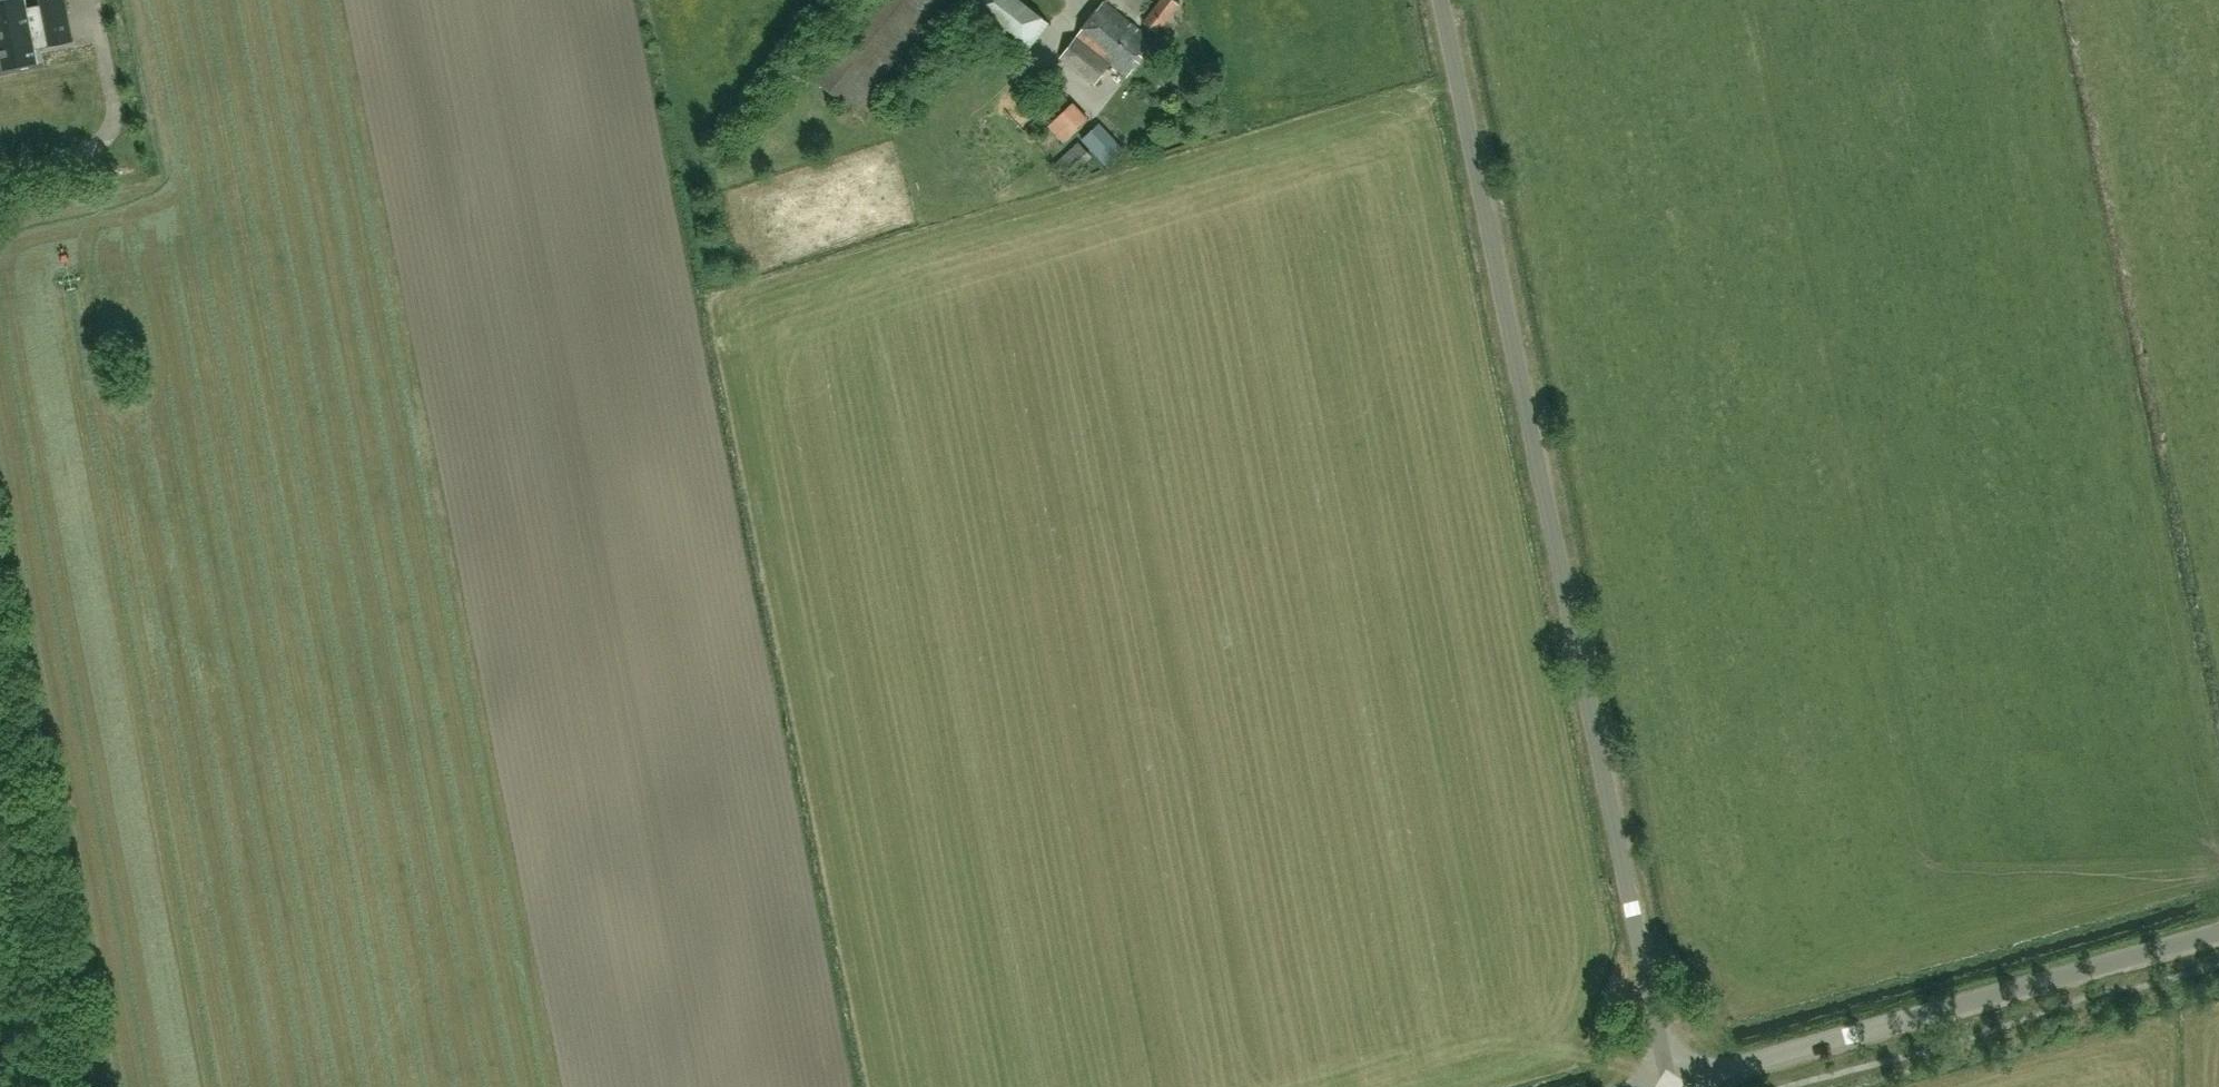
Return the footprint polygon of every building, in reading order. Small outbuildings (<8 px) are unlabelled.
[(46,38),(48,46),(74,40),(66,0),(39,0),(40,4),(27,6),(26,0),(0,0),(0,56),(3,70),(38,63),(34,40),(46,38)] [(856,111),(944,0),(861,0),(805,71),(856,111)] [(969,17),(973,13),(983,20),(981,26),(1022,57),(1049,23),(1021,0),(968,0),(960,11),(969,17)] [(1180,4),(1174,0),(1159,0),(1143,21),(1158,31),(1180,4)] [(1103,1),(1060,56),(1095,84),(1111,64),(1127,76),(1154,41),(1103,1)] [(1047,123),(1069,101),(1052,82),(1029,104),(1047,123)] [(1077,141),(1055,163),(1069,179),(1092,156),(1077,141)]
